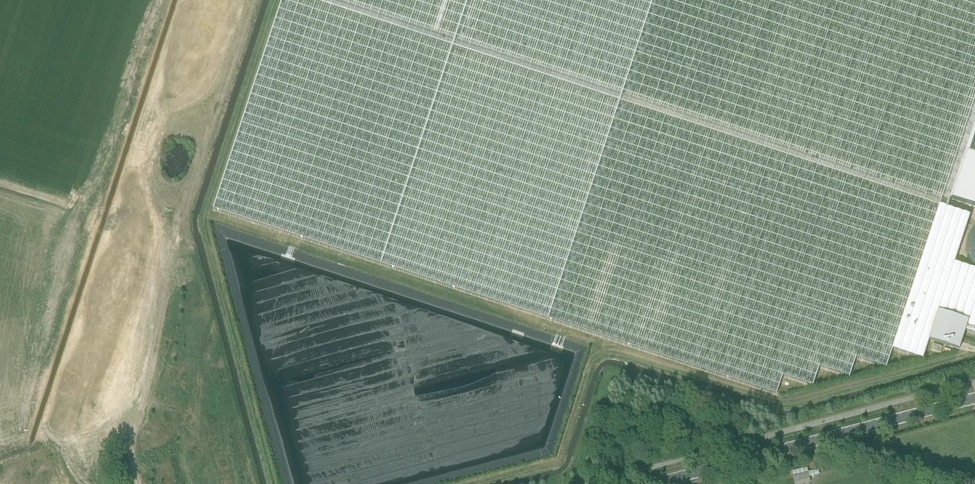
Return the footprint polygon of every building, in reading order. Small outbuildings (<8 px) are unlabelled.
[(951,200),(974,127),(974,0),(283,0),(214,210),(777,395),(783,376),(813,386),(820,367),(850,377),(856,358),(887,368),(893,349),(923,359),(929,341),(938,312),(969,322),(965,331),(974,334),(974,270),(955,263),(970,216),(948,208),(951,199),(951,200)] [(951,200),(974,207),(974,127),(951,200)] [(959,351),(965,331),(969,322),(938,312),(929,341),(959,351)] [(794,473),(794,483),(810,483),(810,473),(794,473)]
